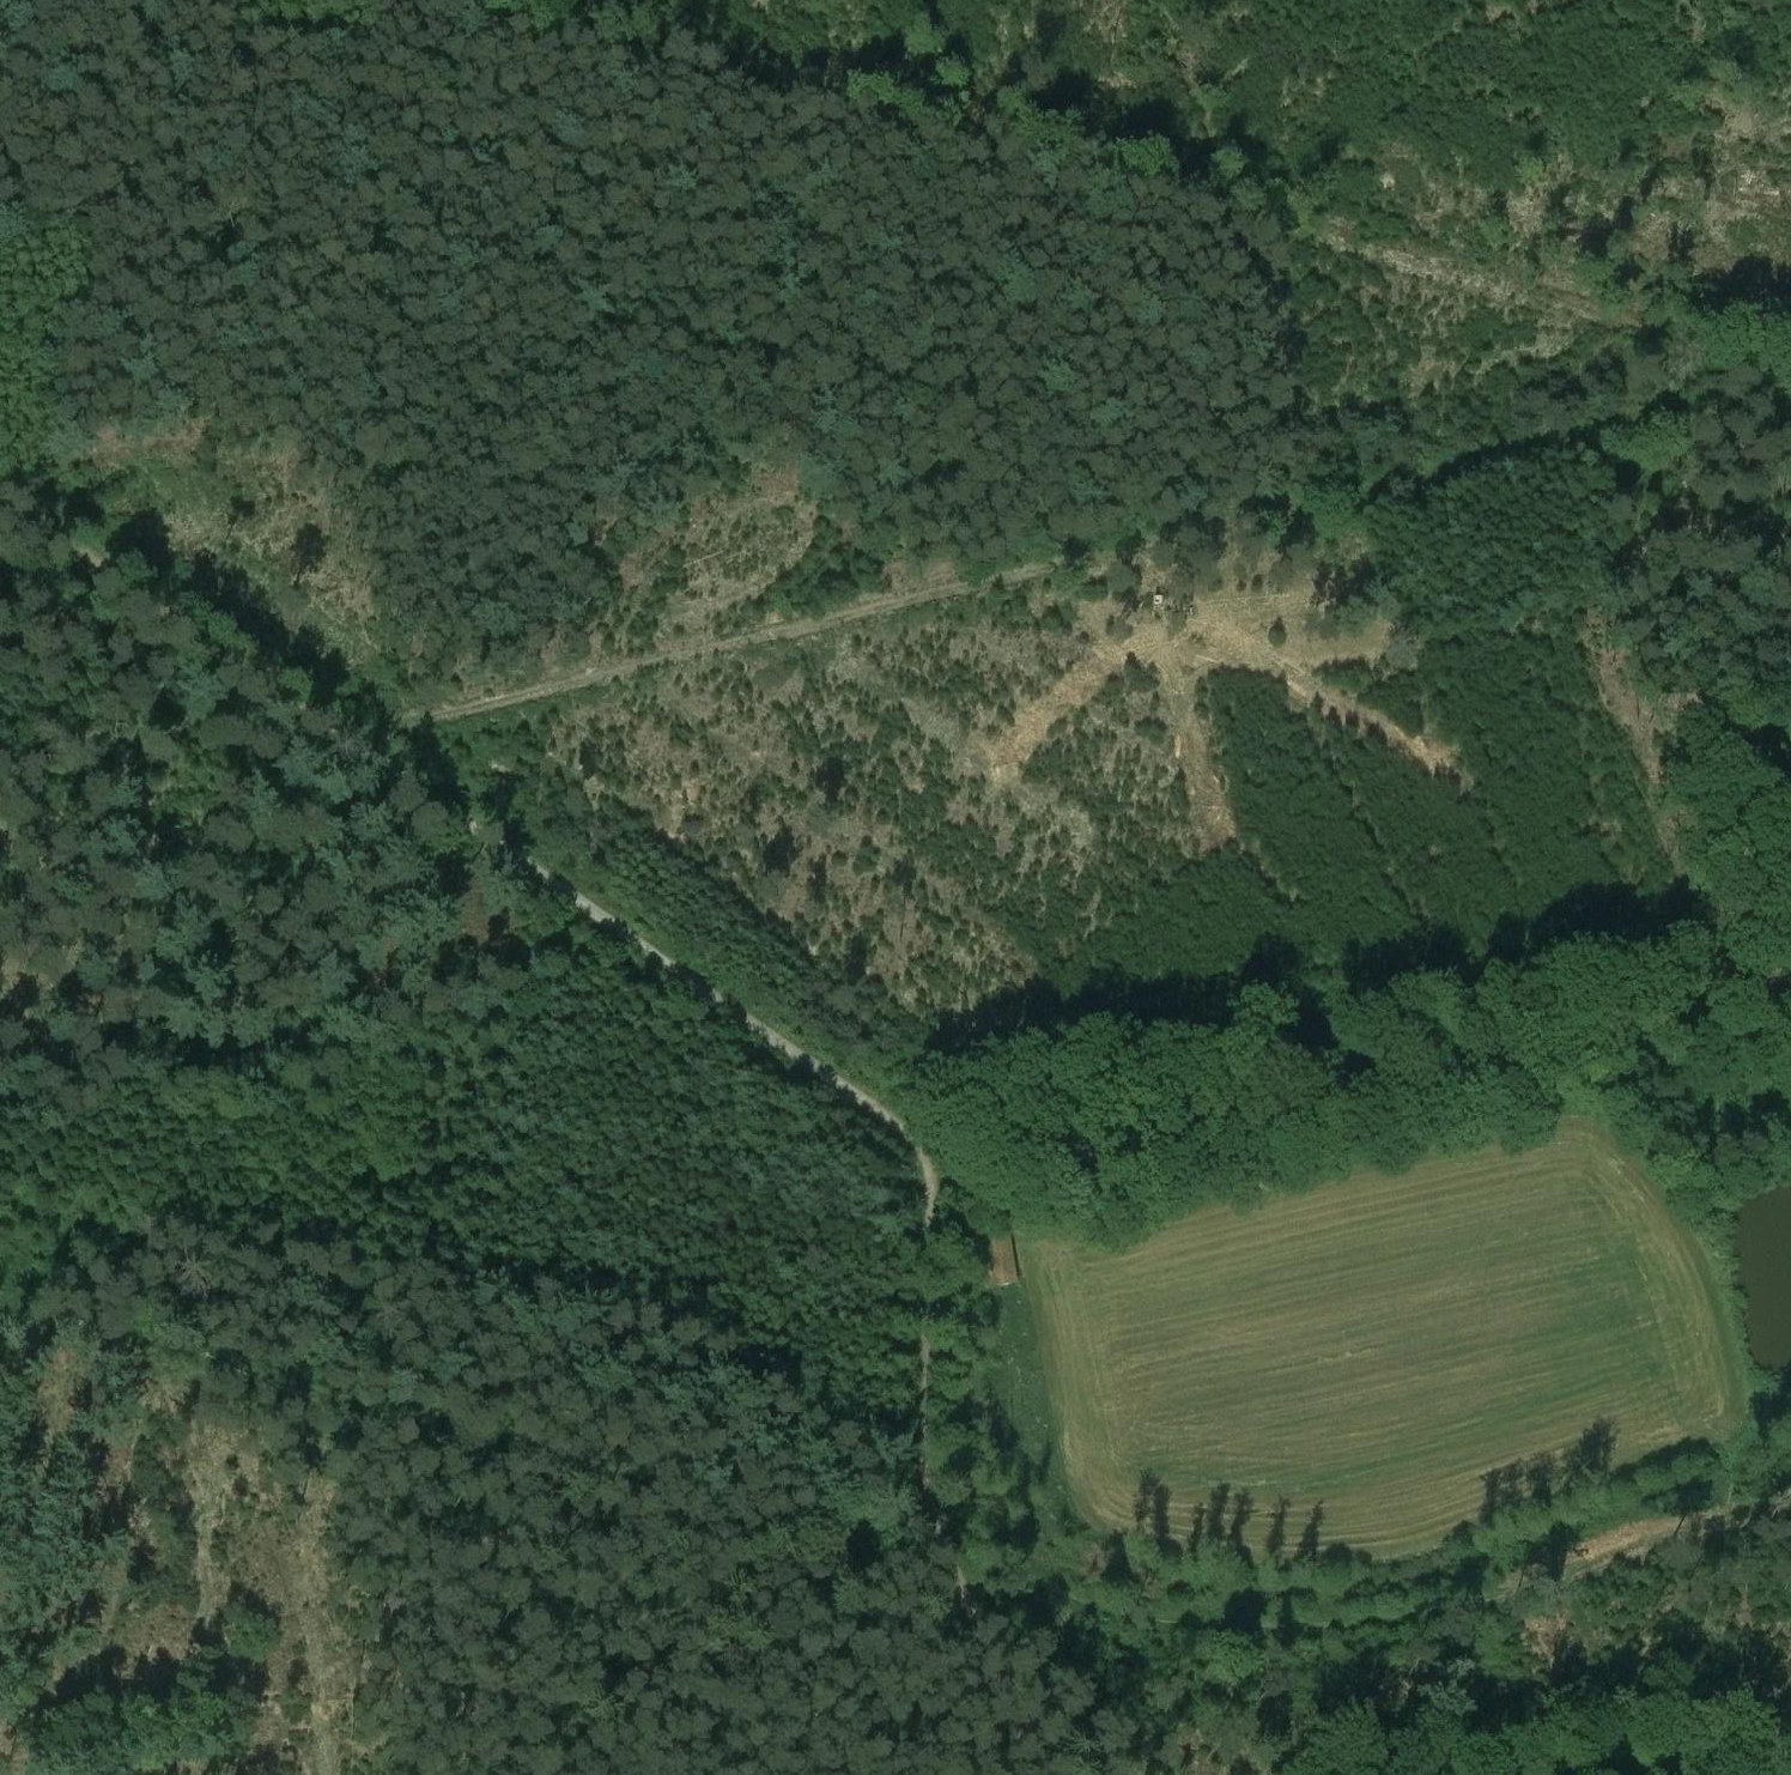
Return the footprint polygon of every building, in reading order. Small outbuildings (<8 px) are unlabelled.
[(629,947),(621,956),(636,969),(644,960),(629,947)] [(1017,1234),(989,1238),(996,1284),(1023,1280),(1017,1234)]
